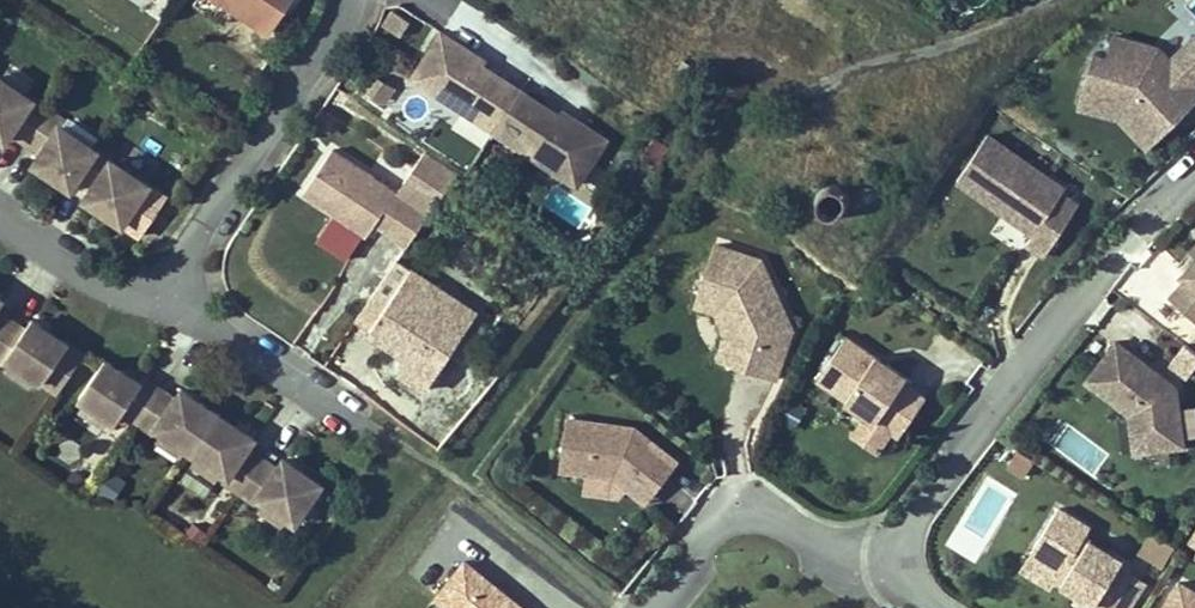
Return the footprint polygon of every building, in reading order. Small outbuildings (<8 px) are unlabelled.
[(230,0),(198,0),(226,19),(236,4),(230,0)] [(272,29),(292,0),(230,0),(236,4),(272,29)] [(520,90),(483,65),(471,56),(474,51),(443,30),(413,73),(462,107),(468,98),(499,120),(520,90)] [(1184,83),(1194,72),(1194,41),(1187,32),(1161,57),(1150,45),(1143,43),(1105,32),(1098,55),(1085,52),(1073,92),(1070,101),(1112,111),(1141,142),(1147,136),(1184,100),(1193,92),(1184,83)] [(483,65),(486,60),(474,51),(471,56),(483,65)] [(558,116),(520,90),(499,120),(530,141),(524,150),(573,184),(604,141),(574,120),(570,125),(558,116)] [(46,120),(0,91),(0,149),(4,152),(10,143),(25,153),(46,120)] [(499,120),(468,98),(462,107),(493,129),(499,120)] [(574,120),(561,112),(558,116),(570,125),(574,120)] [(96,157),(58,134),(61,129),(46,120),(25,153),(41,163),(35,173),(73,196),(78,187),(96,157)] [(530,141),(499,120),(493,129),(524,150),(530,141)] [(1080,201),(1063,190),(1066,185),(985,137),(957,184),(1037,231),(1030,242),(1049,253),(1080,201)] [(137,209),(152,185),(99,152),(96,157),(78,187),(93,196),(88,206),(125,229),(135,212),(137,209)] [(413,210),(337,154),(306,196),(368,241),(377,229),(391,240),(413,210)] [(838,183),(834,182),(829,183),(825,185),(822,188),(820,191),(819,196),(819,200),(821,204),(823,208),(827,210),(831,212),(835,212),(840,210),(843,208),(846,205),(848,201),(848,196),(847,192),(845,188),(842,185),(838,183)] [(714,245),(695,305),(712,310),(723,333),(715,357),(778,377),(793,328),(761,259),(714,245)] [(399,258),(357,320),(403,351),(394,366),(423,386),(475,309),(399,258)] [(1181,274),(1185,278),(1169,295),(1194,318),(1194,258),(1181,274)] [(0,316),(0,343),(13,324),(0,316)] [(35,325),(28,335),(13,324),(0,343),(0,362),(7,367),(10,362),(15,366),(35,380),(45,387),(71,350),(35,325)] [(1154,353),(1186,378),(1194,367),(1194,352),(1170,333),(1154,353)] [(927,395),(910,384),(913,380),(905,374),(907,371),(877,350),(875,354),(847,335),(817,379),(867,413),(853,433),(880,451),(894,431),(900,435),(927,395)] [(1176,441),(1171,403),(1169,383),(1166,381),(1109,336),(1078,376),(1121,409),(1124,429),(1126,447),(1144,445),(1176,441)] [(35,380),(15,366),(9,373),(30,388),(35,380)] [(139,427),(160,396),(145,385),(141,390),(106,366),(80,403),(86,407),(107,421),(115,427),(123,416),(139,427)] [(176,406),(160,396),(139,427),(154,438),(157,433),(165,439),(186,453),(193,458),(218,421),(183,397),(176,406)] [(802,409),(788,401),(779,417),(793,425),(802,409)] [(1182,406),(1184,432),(1194,431),(1194,405),(1182,406)] [(107,421),(86,407),(81,415),(102,429),(107,421)] [(628,487),(647,503),(681,461),(633,423),(564,416),(559,470),(586,473),(583,492),(621,497),(628,487)] [(262,467),(247,456),(254,446),(218,421),(193,458),(201,463),(221,478),(225,480),(222,485),(241,498),(262,467)] [(186,453),(165,439),(160,446),(180,461),(186,453)] [(221,478),(201,463),(195,471),(216,486),(221,478)] [(295,529),(320,493),(284,467),(277,477),(262,467),(241,498),(256,509),(260,505),(266,509),(287,524),(295,529)] [(1101,597),(1120,607),(1127,607),(1143,581),(1120,568),(1124,561),(1077,533),(1082,523),(1050,504),(1024,547),(1054,566),(1049,575),(1070,588),(1066,595),(1074,599),(1078,593),(1097,605),(1101,597)] [(287,524),(266,509),(261,517),(282,532),(287,524)] [(1173,546),(1148,531),(1137,549),(1163,564),(1173,546)] [(467,559),(439,594),(456,607),(529,607),(467,559)] [(1171,580),(1154,607),(1194,607),(1194,594),(1171,580)]
